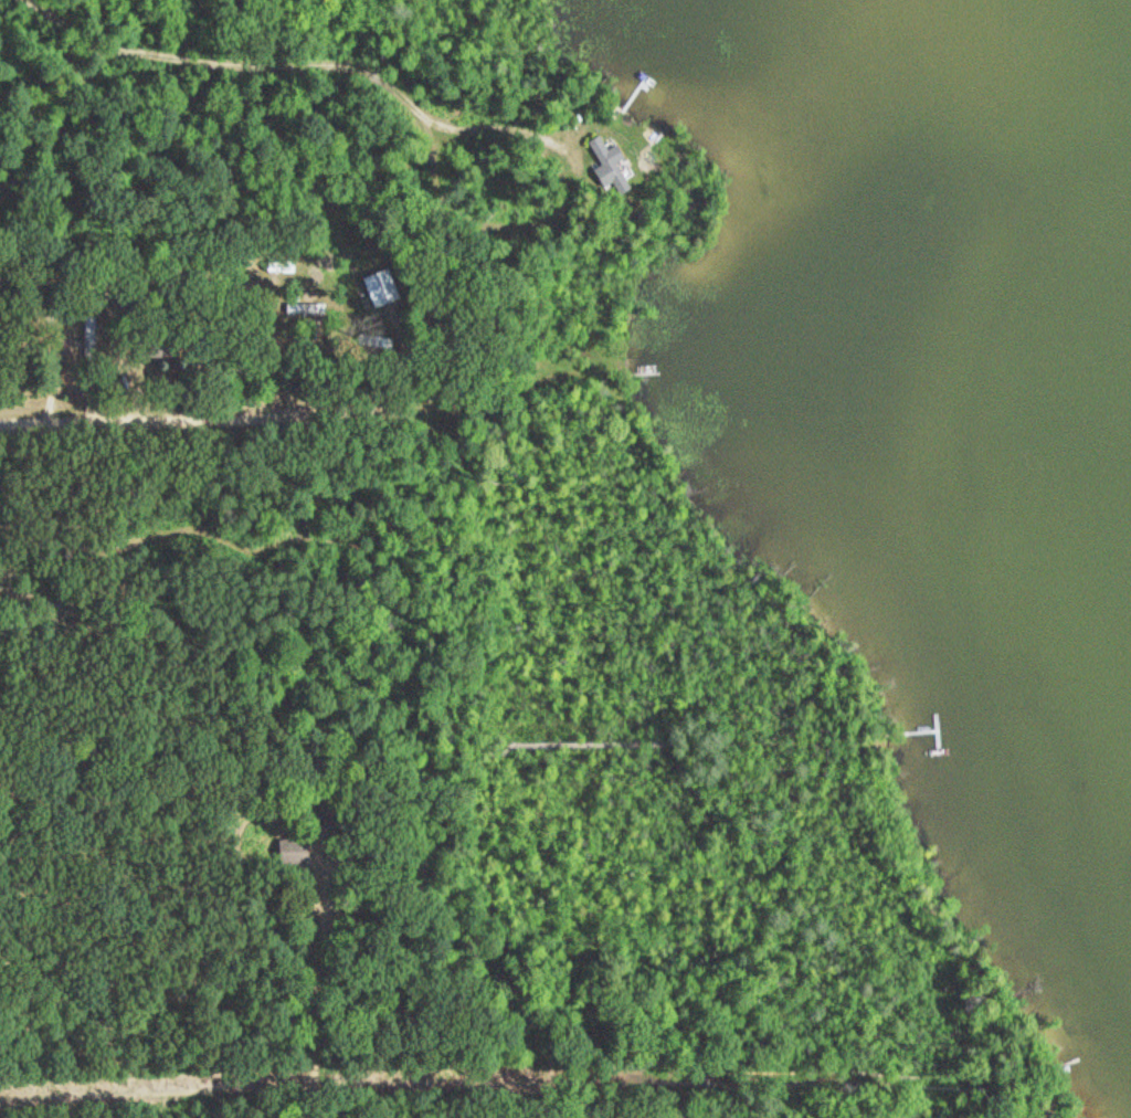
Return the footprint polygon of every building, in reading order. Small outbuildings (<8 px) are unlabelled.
[(606,149),(598,135),(587,141),(605,171),(621,161),(612,146),(606,149)]
